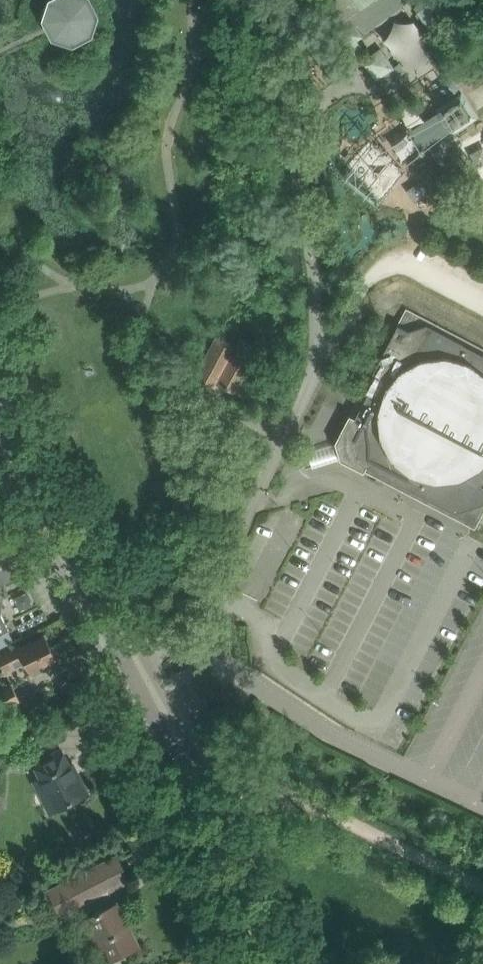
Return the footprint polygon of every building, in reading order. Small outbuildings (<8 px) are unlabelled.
[(53,38),(73,44),(92,35),(98,14),(90,0),(49,0),(43,19),(53,38)] [(431,29),(448,16),(437,0),(427,0),(429,3),(418,11),(431,29)] [(343,21),(332,30),(345,47),(339,52),(352,70),(364,61),(377,79),(394,66),(385,53),(381,48),(370,56),(357,39),(362,34),(350,17),(343,21)] [(440,108),(438,109),(442,114),(453,131),(455,134),(479,119),(476,114),(462,93),(440,108)] [(424,317),(406,308),(397,324),(398,324),(368,381),(367,381),(364,385),(366,386),(363,390),(335,442),(340,458),(475,528),(482,513),(482,348),(424,317)] [(258,348),(240,338),(235,347),(216,337),(193,381),(212,391),(216,382),(235,392),(258,348)] [(15,641),(1,613),(4,591),(5,584),(25,576),(0,526),(0,648),(15,641)] [(0,652),(0,658),(4,667),(25,658),(32,674),(46,667),(45,664),(57,658),(59,652),(55,645),(50,643),(45,635),(20,646),(19,643),(0,652)] [(0,691),(0,710),(20,700),(12,684),(0,691)] [(59,808),(70,802),(88,793),(79,777),(77,778),(62,749),(36,763),(59,808)] [(118,855),(91,869),(51,890),(63,911),(75,905),(82,918),(80,919),(102,960),(138,941),(117,901),(113,903),(105,889),(129,876),(118,855)]
